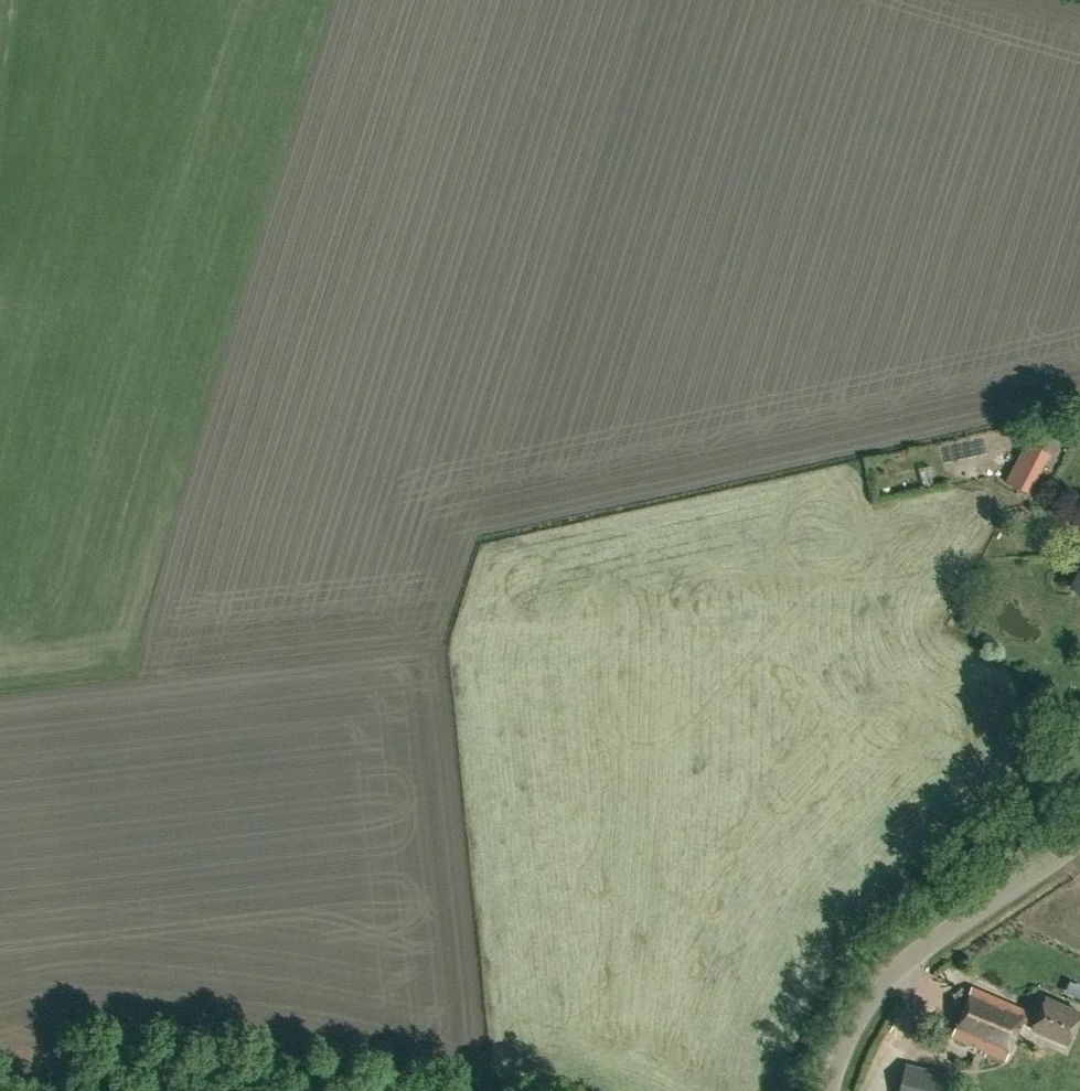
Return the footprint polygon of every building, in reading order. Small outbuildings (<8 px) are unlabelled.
[(1007,481),(1020,488),(1032,464),(1039,467),(1047,452),(1027,442),(1007,481)] [(1079,1013),(1079,1011),(1046,997),(1038,1015),(971,987),(951,1037),(1005,1059),(1021,1022),(1033,1027),(1032,1029),(1067,1043),(1079,1013)] [(906,1064),(900,1090),(945,1090),(949,1074),(906,1064)]
